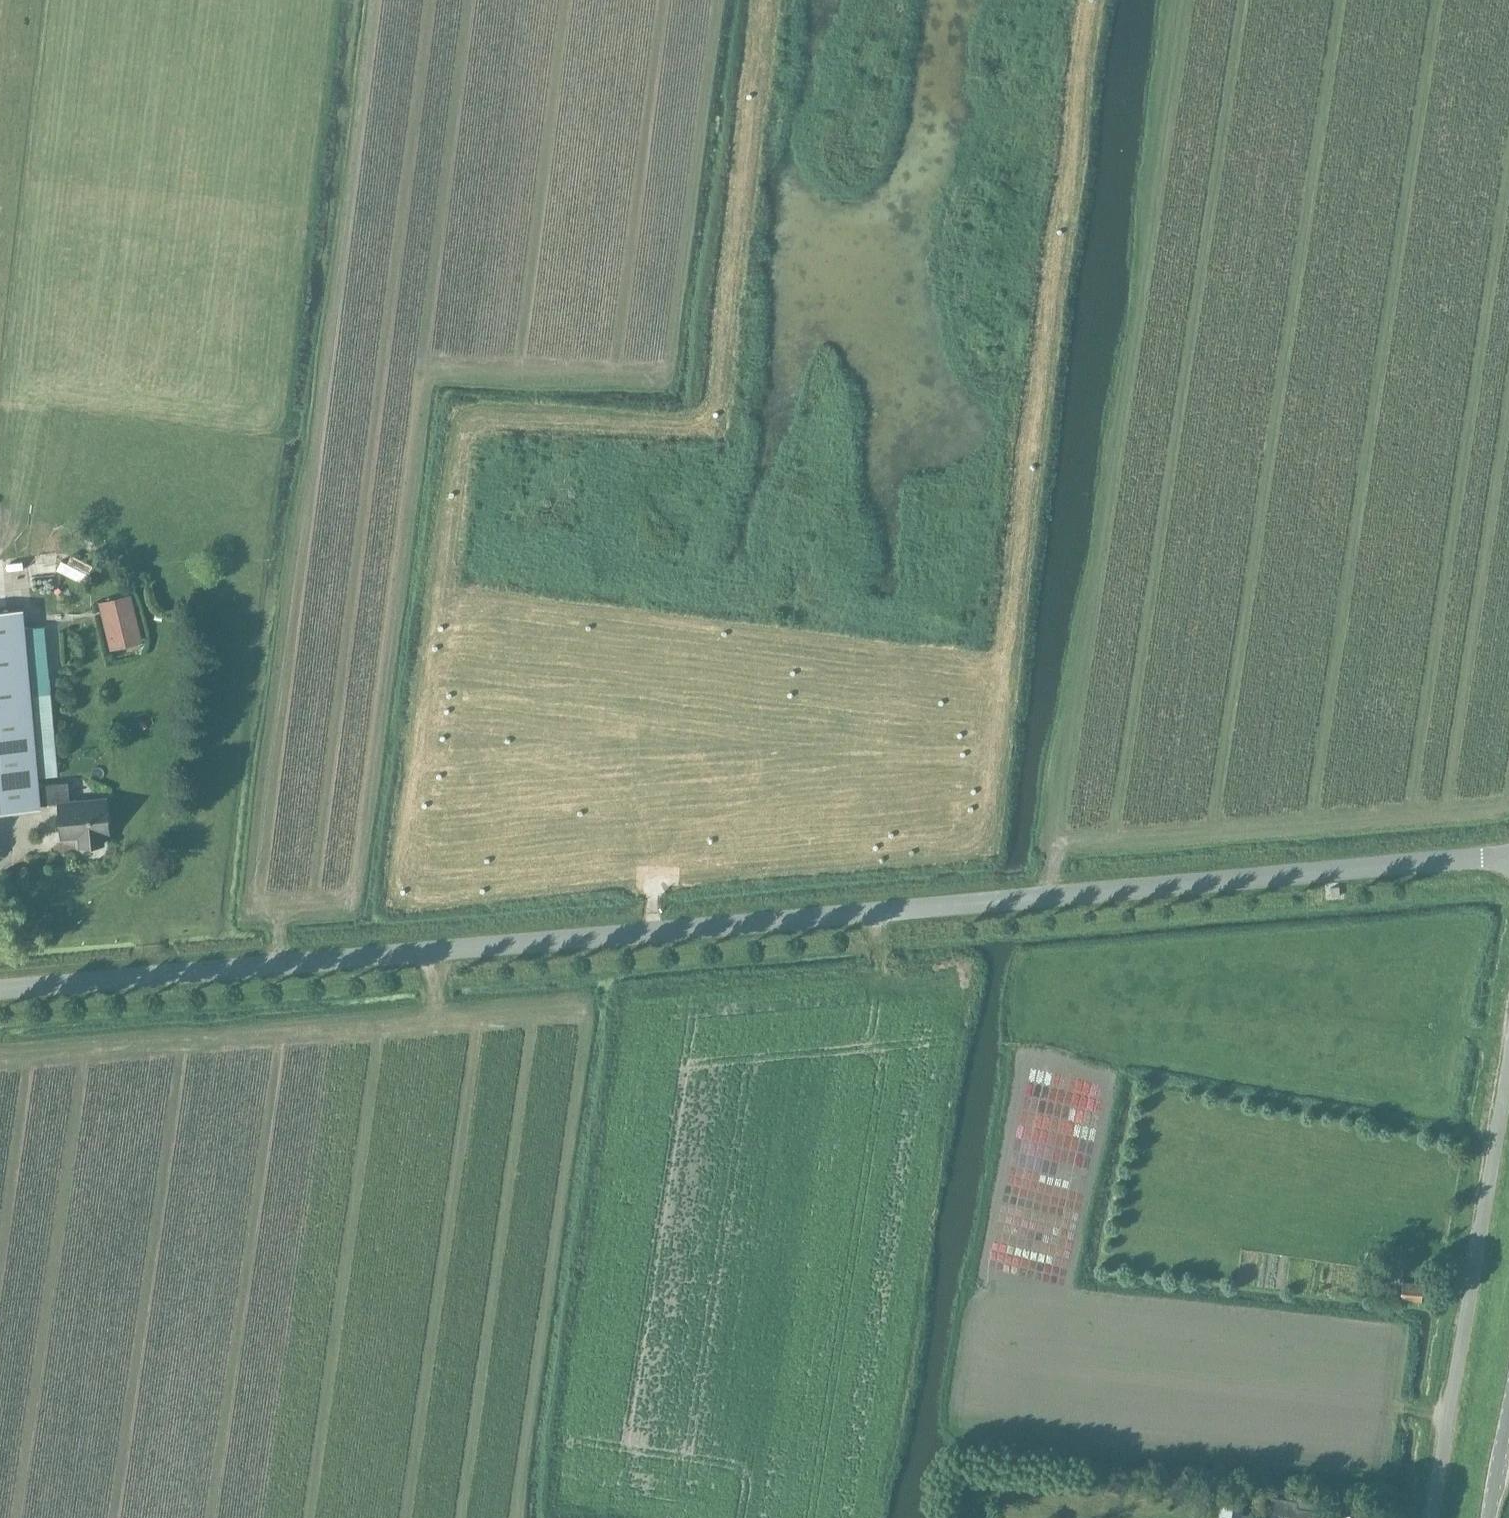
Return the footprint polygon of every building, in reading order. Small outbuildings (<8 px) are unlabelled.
[(66,552),(57,572),(85,584),(90,571),(77,566),(81,558),(66,552)] [(129,597),(103,603),(112,638),(138,632),(129,597)] [(0,610),(0,811),(41,808),(42,808),(42,804),(40,784),(24,608),(0,610)] [(69,782),(40,784),(42,804),(59,803),(62,837),(80,836),(81,846),(104,844),(103,834),(110,833),(107,798),(70,802),(69,782)] [(1403,1298),(1424,1300),(1425,1284),(1404,1282),(1403,1298)] [(1249,1495),(1227,1492),(1223,1517),(1245,1517),(1249,1495)] [(1270,1511),(1293,1515),(1293,1517),(1322,1517),(1324,1503),(1297,1498),(1297,1500),(1273,1495),(1270,1511)]
